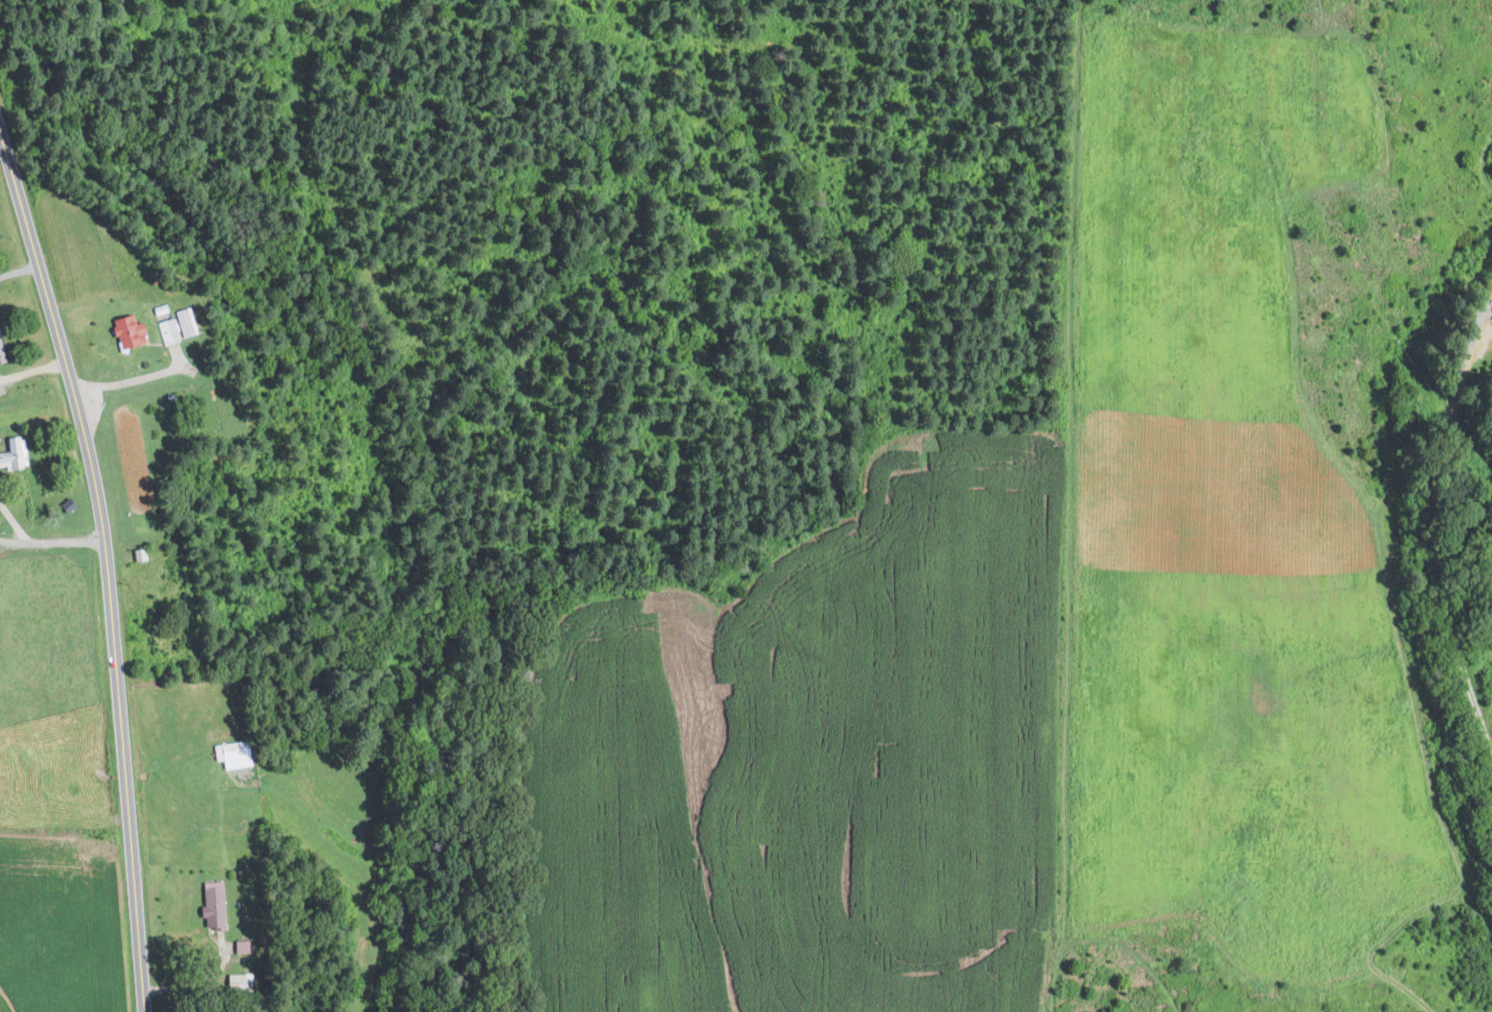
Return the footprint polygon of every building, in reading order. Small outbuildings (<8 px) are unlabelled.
[(182,337),(198,333),(190,307),(176,311),(182,337)] [(108,320),(118,349),(143,341),(136,322),(133,323),(129,313),(108,320)] [(158,322),(163,345),(180,341),(174,318),(158,322)] [(4,465),(5,469),(24,467),(21,436),(4,438),(6,452),(0,452),(0,466),(4,465)] [(214,761),(221,760),(222,769),(248,766),(245,741),(212,744),(214,761)] [(201,888),(202,906),(198,907),(198,918),(203,918),(203,929),(222,928),(221,887),(201,888)] [(233,953),(251,952),(250,940),(233,941),(233,953)] [(225,989),(247,989),(248,974),(225,974),(225,989)]
